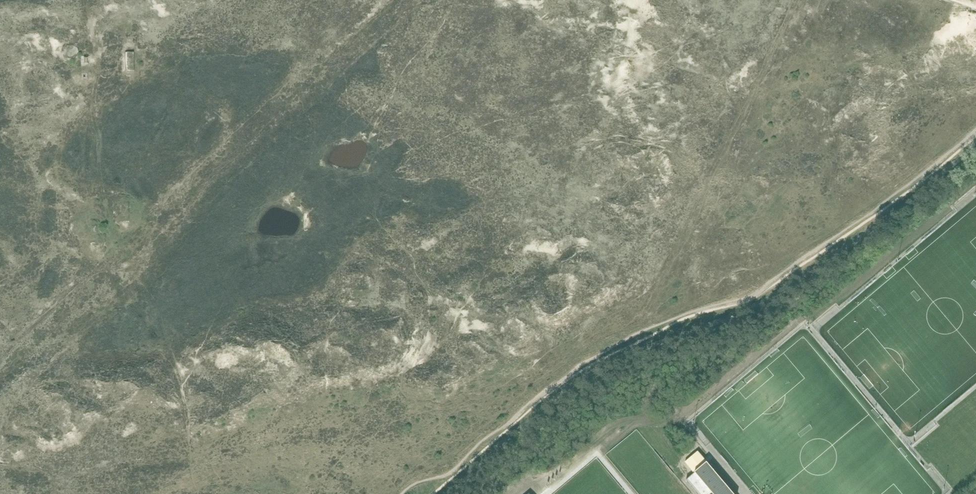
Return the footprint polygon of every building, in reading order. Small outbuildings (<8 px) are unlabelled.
[(131,52),(120,53),(122,72),(133,71),(131,52)] [(656,407),(661,403),(654,395),(649,398),(656,407)] [(702,456),(682,473),(699,493),(734,493),(702,456)] [(528,481),(513,493),(539,493),(528,481)]
